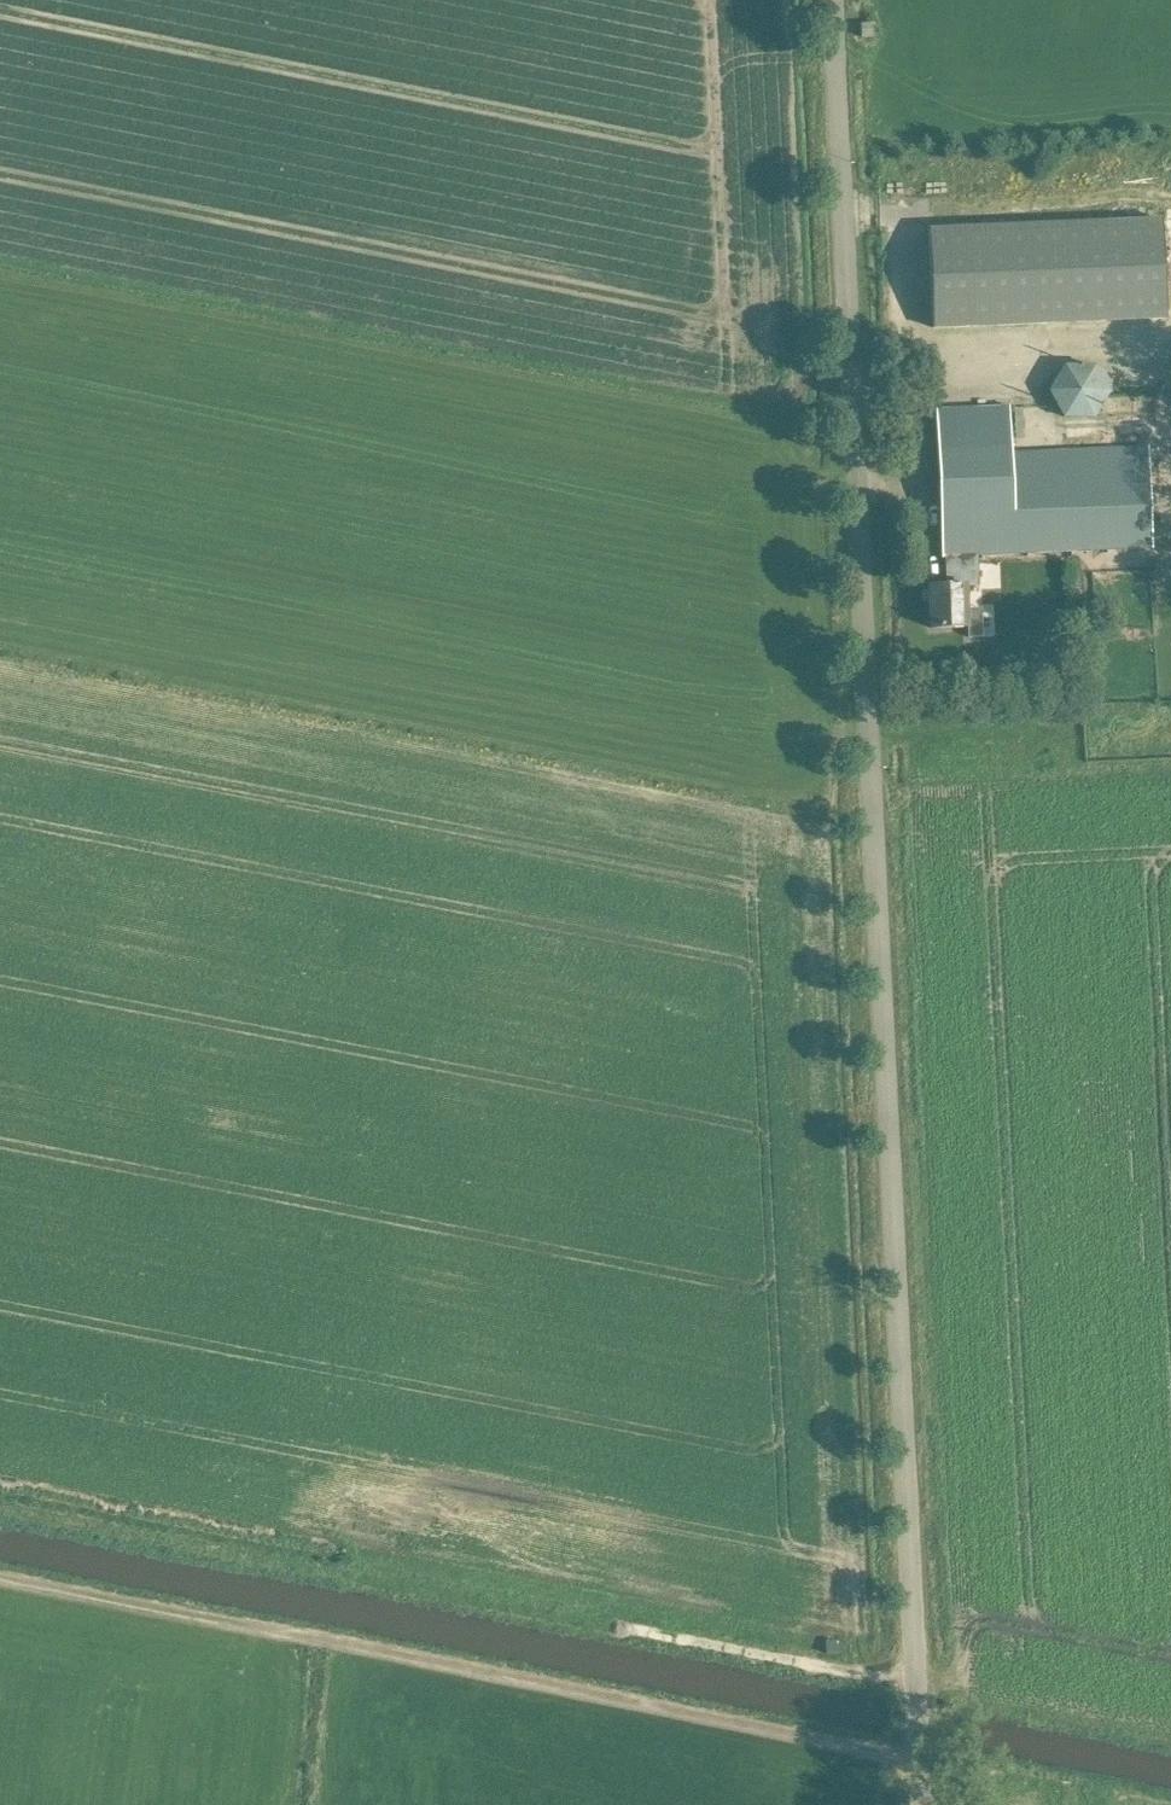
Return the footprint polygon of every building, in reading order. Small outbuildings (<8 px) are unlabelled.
[(861,24),(861,38),(875,37),(874,24),(861,24)] [(929,230),(933,328),(1167,318),(1163,221),(929,230)] [(1066,365),(1050,391),(1065,418),(1096,419),(1112,392),(1097,365),(1066,365)] [(1010,407),(960,409),(936,410),(943,557),(945,557),(947,586),(929,587),(931,628),(967,627),(965,585),(980,584),(978,559),(1152,552),(1148,448),(1012,454),(1010,407)] [(838,1654),(838,1641),(826,1641),(826,1654),(838,1654)]
